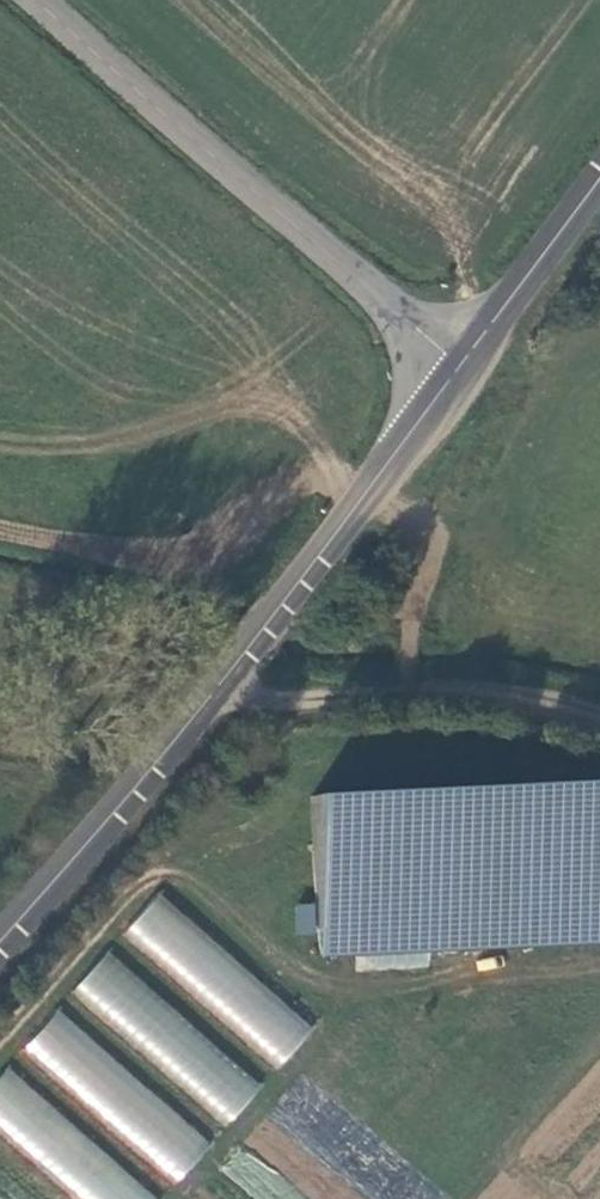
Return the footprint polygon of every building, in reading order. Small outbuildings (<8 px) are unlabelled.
[(329,955),(599,947),(599,795),(324,803),(329,955)] [(282,1064),(314,1027),(158,893),(126,930),(282,1064)] [(316,903),(294,903),(294,932),(316,933),(316,903)] [(231,1122),(263,1084),(106,952),(74,990),(231,1122)] [(23,1050),(178,1182),(212,1143),(57,1010),(23,1050)] [(164,1195),(2,1071),(0,1074),(0,1139),(79,1198),(160,1198),(164,1195)] [(239,1148),(222,1170),(257,1196),(274,1174),(239,1148)]
